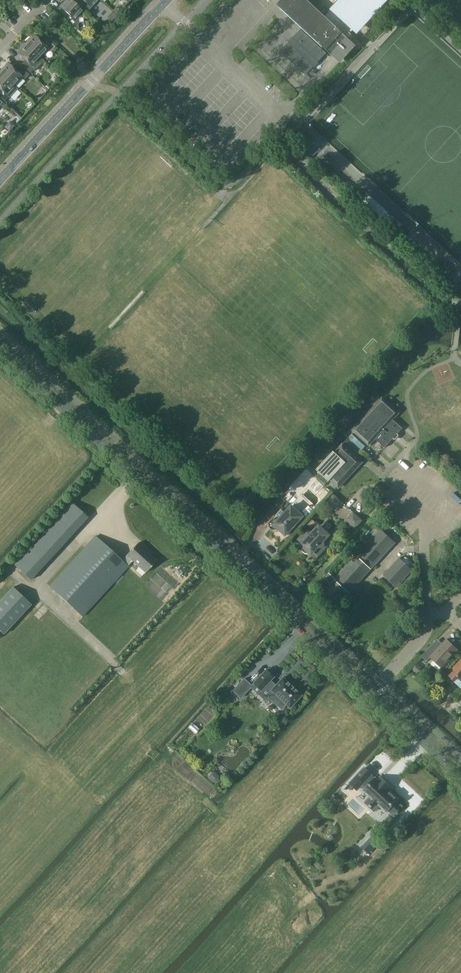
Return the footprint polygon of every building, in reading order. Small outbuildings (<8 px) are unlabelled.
[(64,18),(73,27),(78,22),(75,20),(83,11),(71,0),(67,0),(60,7),(68,14),(64,18)] [(78,3),(87,12),(98,0),(80,0),(78,3)] [(289,17),(326,51),(327,50),(332,55),(340,62),(355,46),(347,38),(342,34),(344,31),(348,27),(335,14),(329,21),(315,8),(306,0),(283,0),(278,6),(289,17)] [(280,52),(305,76),(314,67),(315,68),(319,64),(318,63),(326,54),(301,30),(293,39),(292,38),(288,42),(289,43),(280,52)] [(38,39),(34,35),(26,44),(41,58),(49,49),(51,51),(55,47),(42,34),(38,39)] [(44,62),(40,58),(41,58),(26,44),(18,53),(25,60),(21,64),(31,73),(35,68),(37,70),(44,62)] [(29,75),(20,66),(16,70),(8,63),(0,72),(17,88),(29,75)] [(0,72),(0,97),(5,101),(9,96),(10,97),(18,89),(16,88),(17,88),(0,72)] [(9,131),(14,126),(10,122),(5,127),(9,131)] [(361,197),(397,230),(403,224),(367,191),(361,197)] [(353,431),(369,445),(375,439),(385,448),(394,439),(395,440),(396,440),(399,437),(399,435),(398,435),(403,429),(393,420),(399,414),(383,399),(353,431)] [(330,480),(339,488),(359,466),(359,460),(343,445),(335,453),(334,452),(317,470),(329,482),(330,480)] [(324,487),(317,480),(310,487),(318,494),(324,487)] [(334,495),(327,503),(336,511),(343,503),(334,495)] [(31,580),(88,518),(72,503),(15,565),(31,580)] [(292,506),(285,513),(282,510),(277,515),(280,518),(279,520),(273,519),(270,522),(269,524),(269,527),(271,529),(270,530),(271,530),(273,531),(276,531),(278,529),(286,536),(303,517),(292,506)] [(362,521),(353,513),(346,520),(355,528),(362,521)] [(389,520),(385,525),(390,528),(394,524),(389,520)] [(318,557),(332,541),(327,537),(329,536),(319,527),(313,534),(308,529),(299,540),(304,544),(302,545),(304,547),(302,549),(303,551),(306,554),(308,554),(310,552),(312,554),(313,553),(318,557)] [(337,607),(395,543),(381,530),(337,577),(335,576),(334,577),(330,574),(325,579),(331,584),(322,593),(337,607)] [(146,573),(157,560),(139,543),(122,561),(96,537),(50,586),(83,616),(129,567),(128,566),(133,561),(146,573)] [(406,555),(402,560),(399,558),(383,575),(396,588),(413,570),(411,569),(415,564),(406,555)] [(32,605),(14,588),(0,603),(0,631),(5,635),(32,605)] [(434,642),(421,656),(427,661),(431,657),(442,668),(458,650),(447,639),(440,647),(434,642)] [(448,674),(455,681),(454,682),(460,689),(460,660),(448,674)] [(266,670),(253,683),(261,690),(266,685),(273,692),(268,697),(281,709),(286,704),(290,708),(302,695),(283,677),(275,685),(270,681),(274,677),(266,670)] [(252,686),(244,679),(233,690),(241,698),(252,686)] [(193,723),(189,728),(195,733),(199,729),(193,723)] [(371,775),(364,768),(350,783),(357,790),(362,785),(371,775)] [(210,772),(208,774),(208,778),(213,782),(217,782),(219,779),(219,776),(214,772),(210,772)] [(375,779),(371,775),(362,785),(366,789),(365,791),(371,797),(366,802),(374,811),(380,805),(387,811),(388,809),(394,815),(402,806),(396,801),(397,799),(385,787),(387,785),(380,778),(378,781),(376,779),(375,779)] [(379,841),(373,836),(368,841),(373,847),(379,841)]
